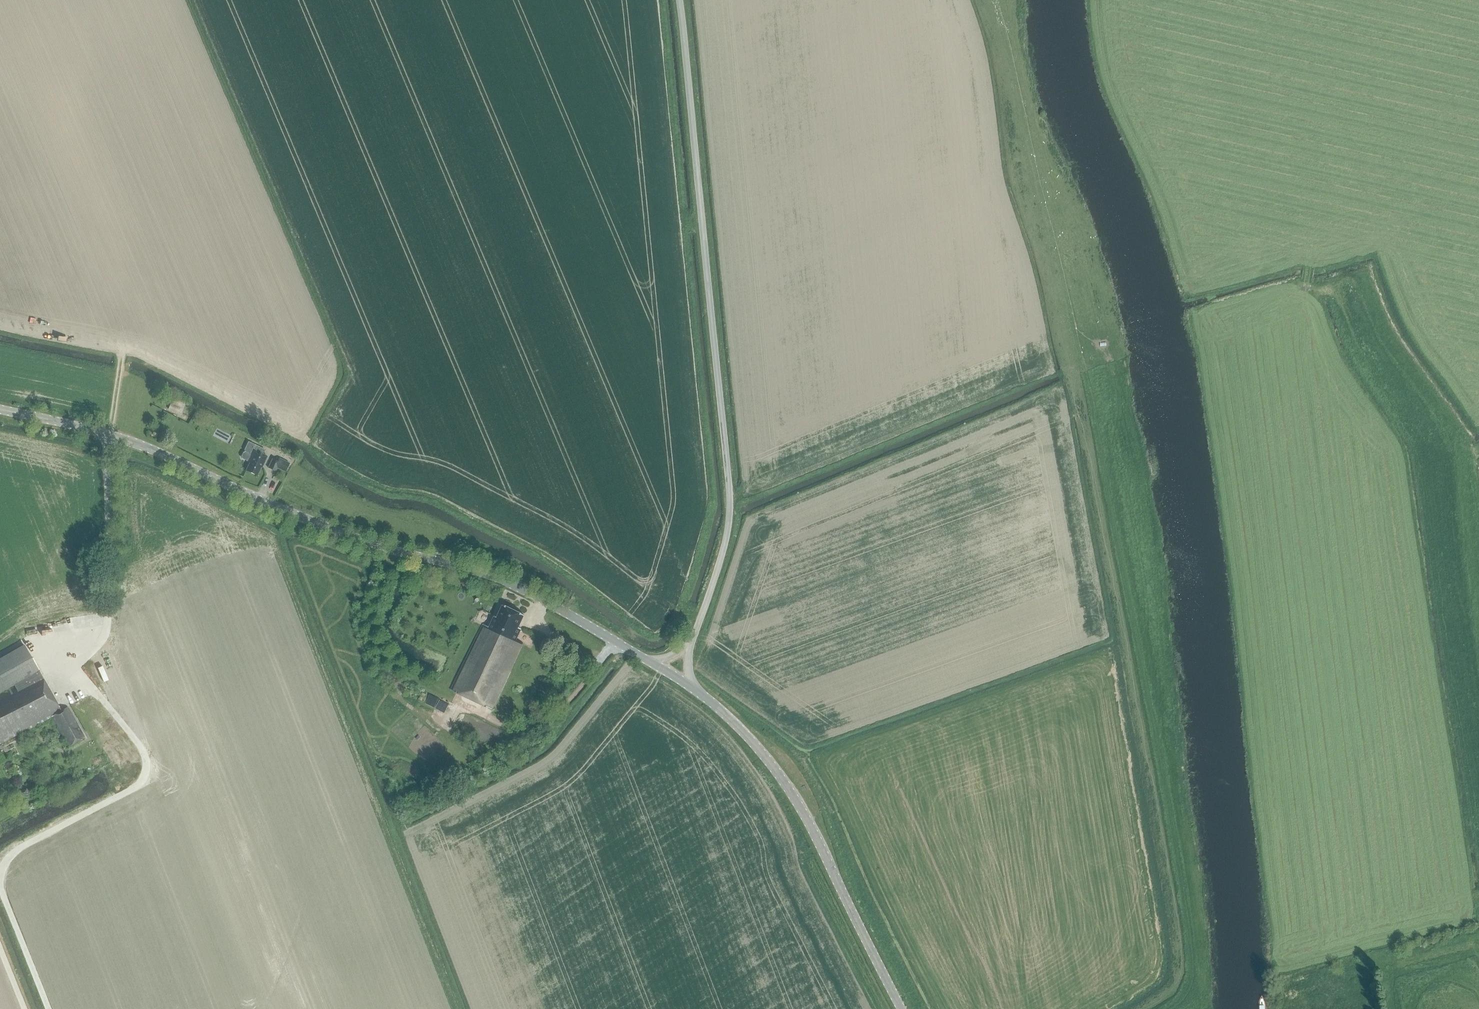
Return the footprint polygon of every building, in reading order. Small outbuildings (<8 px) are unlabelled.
[(242,459),(246,461),(246,462),(249,463),(246,471),(257,476),(261,468),(262,468),(267,456),(262,454),(264,450),(257,446),(255,451),(254,451),(254,450),(252,449),(249,454),(245,452),(243,453),(241,457),(242,459)] [(272,459),(268,468),(276,472),(277,468),(285,472),(289,463),(279,458),(277,462),(272,459)] [(518,628),(524,616),(502,606),(496,617),(494,616),(489,627),(483,624),(451,689),(491,709),(523,643),(516,640),(521,629),(518,628)] [(72,638),(60,644),(62,648),(74,642),(72,638)] [(51,717),(68,747),(85,739),(68,708),(61,712),(25,645),(0,659),(0,744),(51,717)]
